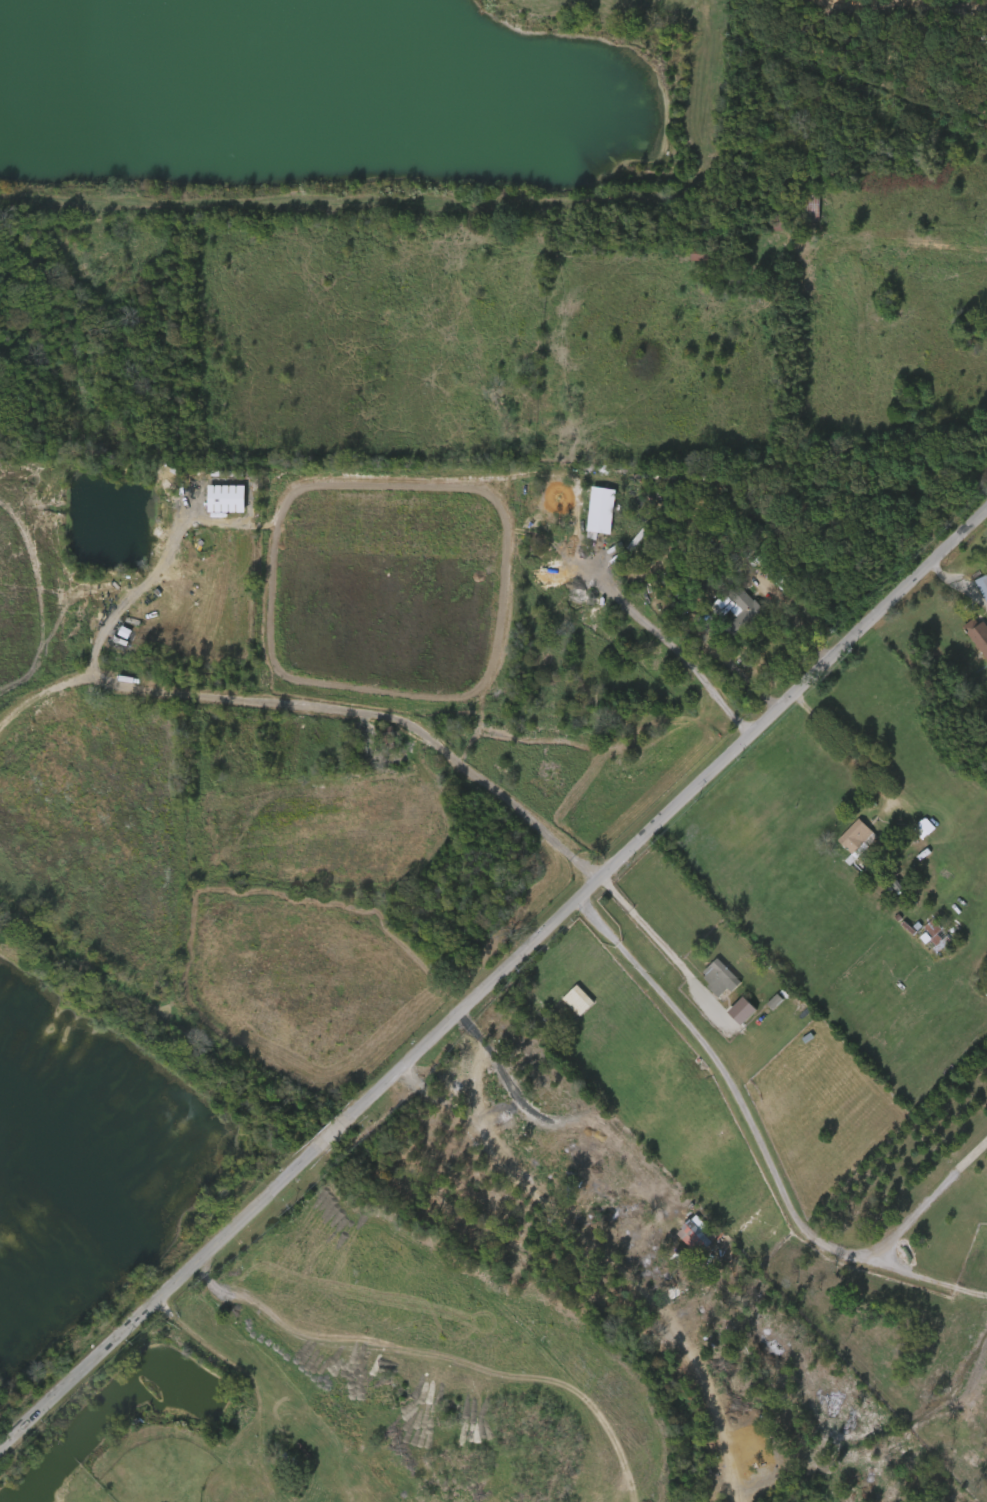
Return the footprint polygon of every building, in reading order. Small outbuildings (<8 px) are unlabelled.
[(819,222),(804,222),(805,195),(819,195),(819,222)] [(790,231),(770,232),(769,216),(790,215),(790,231)] [(195,516),(232,517),(232,490),(195,490),(195,516)] [(603,494),(579,491),(575,535),(599,538),(603,494)] [(983,602),(975,579),(963,583),(971,606),(983,602)] [(736,582),(767,612),(762,617),(765,619),(753,630),(748,625),(735,637),(725,627),(743,610),(726,593),(736,582)] [(712,610),(724,620),(712,633),(724,644),(752,614),(727,590),(716,602),(711,597),(698,611),(705,617),(712,610)] [(983,620),(986,625),(986,658),(963,627),(974,618),(976,620),(979,624),(983,620)] [(970,625),(966,629),(961,622),(949,631),(979,671),(986,665),(986,646),(970,625)] [(862,854),(852,865),(848,860),(854,853),(840,840),(861,818),(880,836),(862,854)] [(910,844),(922,832),(912,821),(899,832),(910,844)] [(860,836),(845,822),(825,844),(839,858),(860,836)] [(941,926),(953,940),(936,955),(917,933),(918,932),(913,926),(918,922),(923,928),(939,914),(945,921),(941,926)] [(905,938),(912,948),(917,945),(925,955),(938,946),(923,925),(905,938)] [(743,981),(733,992),(729,988),(726,991),(728,992),(726,994),(724,992),(720,997),(708,986),(711,983),(705,978),(713,969),(711,967),(719,958),(743,981)] [(718,996),(728,986),(704,962),(686,979),(706,1000),(714,992),(718,996)] [(595,1001),(580,1015),(564,998),(578,984),(595,1001)] [(715,1016),(728,1030),(744,1014),(730,1000),(715,1016)]
